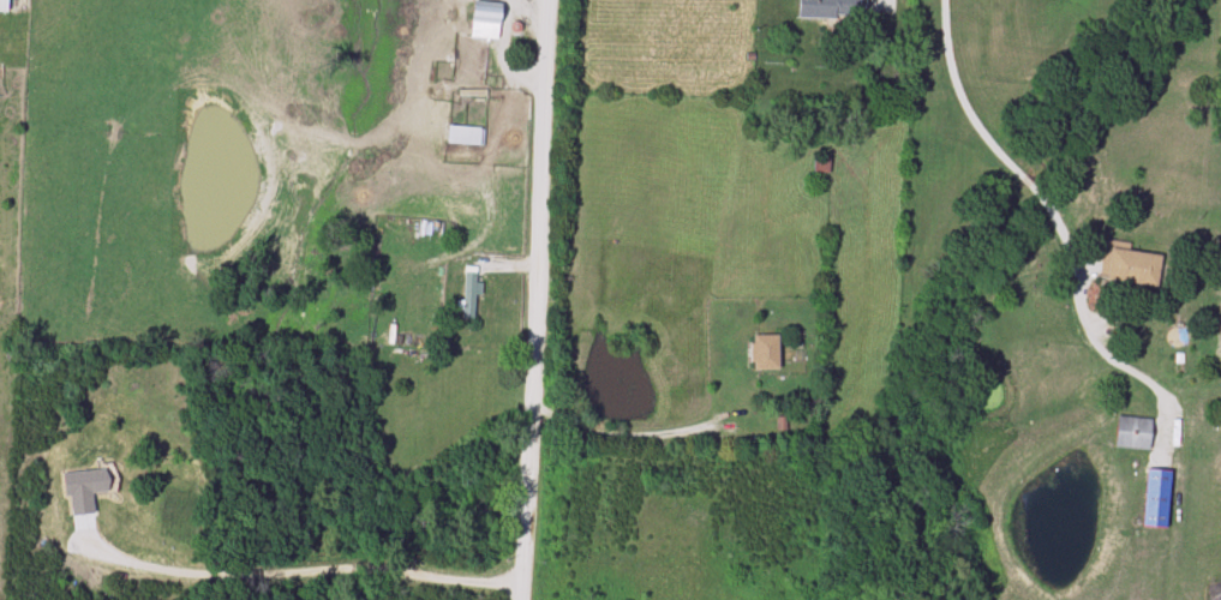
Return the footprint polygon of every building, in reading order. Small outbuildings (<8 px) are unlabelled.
[(866,17),(866,0),(799,0),(799,18),(866,17)] [(498,42),(504,6),(476,1),(470,37),(498,42)] [(477,107),(477,93),(459,93),(459,107),(477,107)] [(483,146),(484,129),(449,126),(448,144),(483,146)] [(815,172),(828,172),(828,159),(815,159),(815,172)] [(1158,287),(1162,254),(1105,247),(1100,279),(1158,287)] [(476,319),(476,264),(463,264),(463,319),(476,319)] [(780,370),(780,336),(752,336),(752,370),(780,370)] [(1152,418),(1117,418),(1117,449),(1152,449),(1152,418)]
